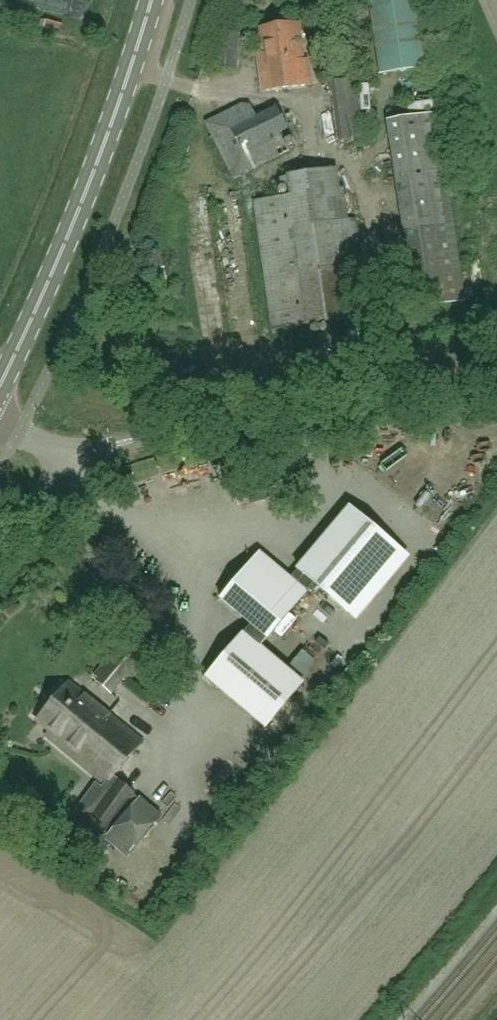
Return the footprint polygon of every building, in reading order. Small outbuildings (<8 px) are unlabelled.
[(441,65),(431,0),(379,0),(369,1),(380,75),(441,65)] [(304,65),(303,65),(298,23),(258,28),(263,62),(258,62),(257,62),(260,92),(310,86),(307,67),(304,67),(304,65)] [(236,70),(240,34),(219,32),(215,67),(236,70)] [(338,141),(363,137),(355,79),(330,82),(338,141)] [(234,179),(289,151),(281,133),(288,129),(277,108),(257,118),(250,104),(243,104),(205,122),(234,179)] [(416,309),(465,302),(436,113),(387,121),(416,309)] [(271,329),(370,316),(356,219),(347,220),(343,189),(340,190),(337,168),(287,175),(290,195),(254,200),(271,329)] [(212,199),(188,202),(200,291),(224,288),(212,199)] [(496,253),(496,235),(487,235),(485,252),(496,253)] [(462,252),(466,271),(475,269),(471,250),(462,252)] [(280,472),(264,476),(267,489),(284,484),(280,472)] [(260,552),(221,599),(251,625),(244,633),(244,634),(260,647),(314,583),(357,619),(383,588),(370,578),(396,547),(350,508),(291,578),(260,552)] [(145,606),(156,595),(147,587),(137,596),(145,606)] [(327,623),(311,640),(332,658),(347,641),(327,623)] [(127,682),(155,648),(132,629),(94,676),(98,679),(96,681),(112,694),(124,679),(127,682)] [(207,678),(266,728),(303,683),(260,647),(244,634),(244,633),(207,678)] [(115,776),(143,741),(70,681),(38,721),(50,731),(46,736),(107,785),(115,776)] [(135,793),(116,777),(88,815),(84,813),(72,828),(96,846),(128,803),(135,793)] [(127,857),(162,815),(141,797),(133,807),(106,839),(127,857)]
